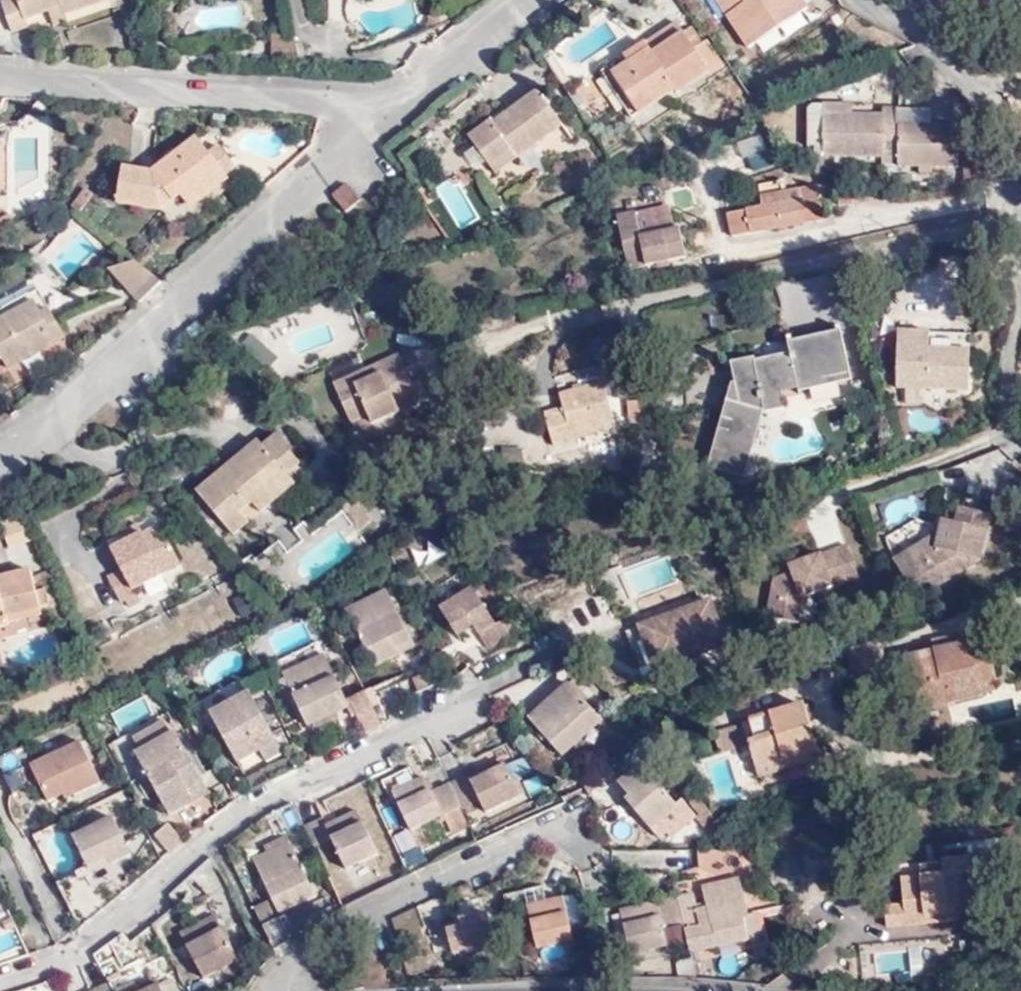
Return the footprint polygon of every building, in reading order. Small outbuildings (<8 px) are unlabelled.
[(66,15),(107,0),(5,0),(1,2),(13,33),(29,28),(26,20),(48,13),(65,8),(66,15)] [(450,12),(471,0),(443,0),(450,12)] [(751,60),(809,22),(796,0),(713,0),(751,60)] [(68,23),(66,15),(65,8),(48,13),(53,28),(68,23)] [(295,39),(288,39),(290,53),(296,53),(295,39)] [(609,82),(636,126),(709,80),(684,42),(649,65),(635,73),(631,68),(609,82)] [(631,129),(636,126),(609,82),(631,68),(635,73),(649,65),(641,53),(600,77),(631,129)] [(495,171),(560,126),(535,91),(470,135),(495,171)] [(897,150),(898,129),(898,114),(883,114),(882,120),(821,118),(823,157),(814,157),(812,177),(821,181),(835,174),(835,160),(881,161),(881,148),(897,150)] [(958,130),(898,129),(897,150),(897,170),(918,170),(931,170),(958,170),(958,130)] [(223,174),(194,136),(149,170),(123,165),(116,199),(162,208),(184,192),(190,199),(223,174)] [(981,155),(978,155),(962,156),(962,176),(980,174),(981,155)] [(931,178),(931,170),(918,170),(918,179),(931,178)] [(348,212),(362,201),(345,182),(332,193),(348,212)] [(822,224),(817,194),(800,196),(802,203),(726,218),(732,241),(822,224)] [(684,260),(678,233),(639,241),(632,215),(616,221),(628,271),(684,260)] [(12,225),(8,219),(0,224),(0,231),(12,225)] [(0,231),(0,237),(14,228),(12,225),(0,231)] [(150,284),(153,281),(134,265),(131,266),(150,284)] [(108,273),(133,301),(150,284),(131,266),(108,273)] [(150,284),(133,301),(138,306),(160,286),(153,281),(150,284)] [(34,300),(0,319),(0,355),(9,369),(66,338),(49,308),(41,312),(34,300)] [(896,324),(897,385),(906,385),(906,403),(926,402),(926,387),(971,386),(970,342),(930,342),(929,324),(896,324)] [(840,330),(788,342),(790,354),(791,359),(844,346),(840,330)] [(931,332),(931,340),(966,340),(966,331),(931,332)] [(734,382),(732,382),(708,467),(745,477),(763,411),(785,406),(782,390),(798,386),(799,391),(811,389),(838,383),(852,379),(844,346),(791,359),(790,354),(755,362),(754,357),(730,363),(734,382)] [(402,359),(382,368),(387,377),(343,396),(356,423),(370,416),(375,426),(430,401),(422,383),(414,387),(402,359)] [(387,377),(382,368),(338,387),(343,396),(387,377)] [(811,389),(814,401),(841,395),(838,383),(811,389)] [(596,394),(551,406),(553,417),(536,421),(545,456),(590,444),(588,437),(607,432),(596,394)] [(307,467),(275,430),(228,471),(225,468),(197,491),(234,534),(249,521),(243,514),(254,505),(261,513),(291,487),(289,483),(307,467)] [(913,580),(905,584),(916,602),(980,564),(989,519),(958,511),(954,527),(950,544),(938,541),(935,540),(902,559),(913,580)] [(819,546),(842,539),(836,518),(812,524),(819,546)] [(950,544),(954,527),(942,525),(938,541),(950,544)] [(179,570),(157,528),(112,550),(122,569),(109,576),(121,599),(179,570)] [(801,574),(790,577),(772,583),(765,620),(796,626),(800,600),(857,581),(846,549),(798,567),(801,574)] [(893,565),(905,584),(913,580),(902,559),(893,565)] [(788,570),(790,577),(801,574),(798,567),(788,570)] [(5,626),(3,618),(41,610),(32,571),(0,579),(0,627),(5,626)] [(246,591),(232,597),(241,616),(255,610),(246,591)] [(494,628),(473,594),(440,614),(456,640),(473,630),(488,651),(515,634),(506,621),(494,628)] [(410,646),(387,596),(345,614),(373,671),(395,660),(393,654),(410,646)] [(709,598),(638,625),(645,643),(654,668),(726,642),(709,598)] [(43,617),(41,610),(3,618),(5,626),(43,617)] [(645,643),(638,625),(624,630),(632,649),(645,643)] [(943,656),(962,652),(959,642),(941,646),(943,656)] [(930,660),(908,665),(900,667),(913,722),(979,707),(976,695),(992,689),(983,647),(962,652),(943,656),(930,660)] [(905,654),(908,665),(930,660),(927,650),(905,654)] [(365,714),(358,699),(345,705),(322,659),(281,677),(307,730),(347,711),(351,720),(365,714)] [(439,672),(445,685),(452,683),(447,669),(439,672)] [(416,696),(445,685),(439,672),(411,683),(416,696)] [(600,724),(567,687),(527,722),(561,760),(600,724)] [(282,756),(249,697),(209,717),(237,768),(260,755),(263,764),(282,756)] [(801,713),(744,729),(748,748),(744,750),(753,780),(814,762),(801,713)] [(360,739),(373,732),(365,714),(351,720),(360,739)] [(132,743),(140,755),(170,738),(164,725),(132,743)] [(748,748),(744,729),(712,739),(717,759),(744,750),(748,748)] [(170,738),(140,755),(136,757),(169,819),(210,798),(175,735),(170,738)] [(80,747),(30,770),(38,788),(47,805),(61,799),(63,804),(99,787),(80,747)] [(509,766),(534,796),(547,785),(522,755),(509,766)] [(503,763),(467,780),(471,786),(506,771),(503,763)] [(651,835),(678,812),(640,768),(618,788),(629,801),(624,804),(651,835)] [(38,788),(30,770),(5,782),(13,799),(38,788)] [(467,780),(449,788),(459,813),(479,804),(483,816),(519,801),(506,771),(471,786),(467,780)] [(450,838),(458,833),(441,792),(431,796),(423,782),(393,796),(408,834),(441,818),(450,838)] [(441,792),(458,833),(467,829),(459,813),(449,788),(441,792)] [(304,830),(293,807),(287,810),(297,833),(304,830)] [(297,833),(287,810),(273,816),(281,829),(283,828),(288,837),(297,833)] [(685,820),(678,812),(651,835),(658,843),(685,820)] [(322,822),(304,830),(313,852),(331,843),(345,873),(377,859),(357,815),(326,829),(322,822)] [(73,840),(88,872),(107,863),(110,869),(131,859),(111,822),(73,840)] [(154,837),(168,854),(182,843),(168,826),(154,837)] [(314,899),(286,839),(263,850),(266,857),(252,863),(277,916),(314,899)] [(982,860),(970,861),(972,894),(984,893),(982,860)] [(972,894),(970,861),(940,863),(939,867),(940,878),(920,880),(899,882),(901,909),(882,910),(884,932),(925,928),(924,921),(960,917),(975,916),(972,894)] [(107,863),(88,872),(91,878),(110,869),(107,863)] [(210,900),(221,891),(208,863),(189,877),(210,900)] [(940,878),(939,867),(920,868),(920,880),(940,878)] [(692,896),(676,901),(682,928),(688,957),(747,943),(741,922),(748,920),(747,918),(738,881),(702,891),(707,911),(696,914),(692,896)] [(546,906),(542,891),(502,901),(508,916),(526,911),(535,953),(573,944),(562,901),(546,906)] [(676,901),(665,904),(671,931),(682,928),(676,901)] [(671,931),(665,904),(619,916),(630,958),(666,949),(663,933),(671,931)] [(288,943),(294,940),(285,921),(275,923),(266,906),(253,911),(275,952),(281,950),(288,943)] [(755,917),(747,918),(748,920),(741,922),(747,943),(760,940),(755,917)] [(961,925),(960,917),(924,921),(925,928),(961,925)] [(448,934),(445,930),(428,933),(435,959),(452,955),(452,957),(465,954),(466,958),(495,949),(487,918),(459,924),(459,927),(460,932),(448,934)] [(179,937),(186,952),(222,935),(214,920),(179,937)] [(1019,925),(1008,939),(1011,939),(1019,928),(1019,925)] [(222,935),(186,952),(202,983),(237,965),(222,935)] [(679,965),(683,981),(695,979),(690,963),(679,965)] [(678,981),(683,981),(679,965),(674,967),(678,981)] [(158,988),(155,981),(140,989),(141,990),(152,990),(158,988)]
